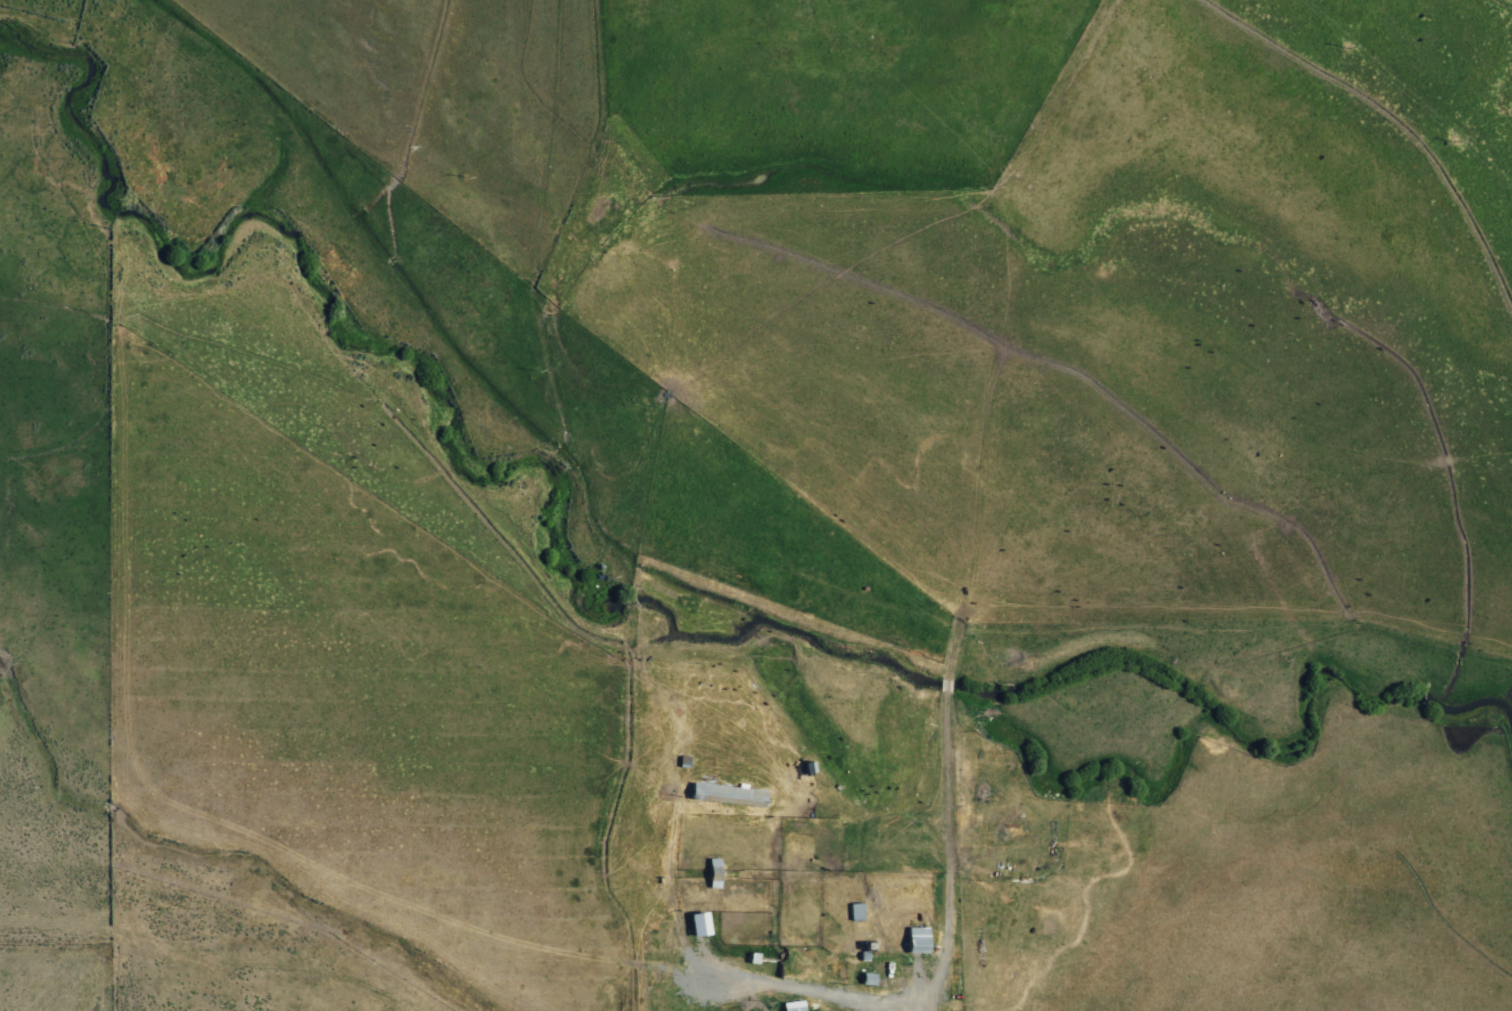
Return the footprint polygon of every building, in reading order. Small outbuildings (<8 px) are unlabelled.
[(691,912),(695,935),(713,931),(708,909),(691,912)] [(805,999),(784,1001),(785,1010),(806,1010),(805,999)]
